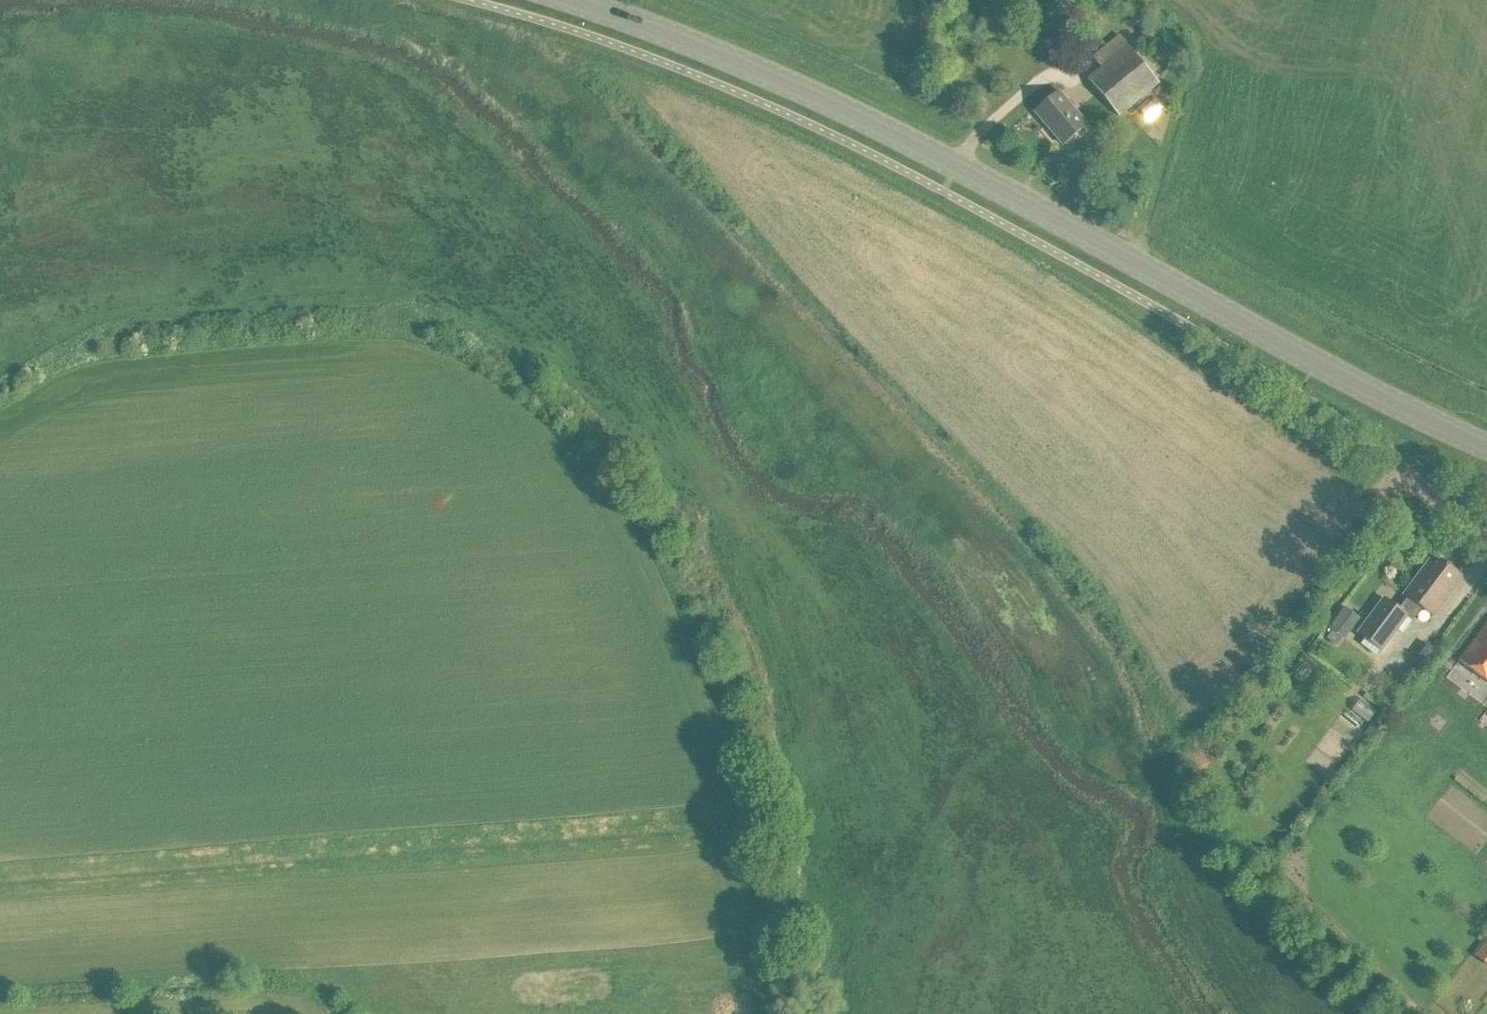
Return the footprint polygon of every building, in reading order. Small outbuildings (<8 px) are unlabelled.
[(1118,115),(1160,82),(1130,45),(1120,35),(1093,57),(1102,68),(1088,79),(1118,115)] [(1061,91),(1036,111),(1063,143),(1088,123),(1061,91)] [(1428,561),(1403,596),(1407,599),(1400,609),(1409,616),(1407,618),(1413,622),(1422,610),(1433,618),(1462,577),(1441,561),(1437,567),(1428,561)] [(1383,598),(1356,635),(1381,653),(1408,616),(1383,598)] [(1344,640),(1358,619),(1344,609),(1329,630),(1344,640)] [(1460,661),(1486,681),(1486,625),(1460,661)]
